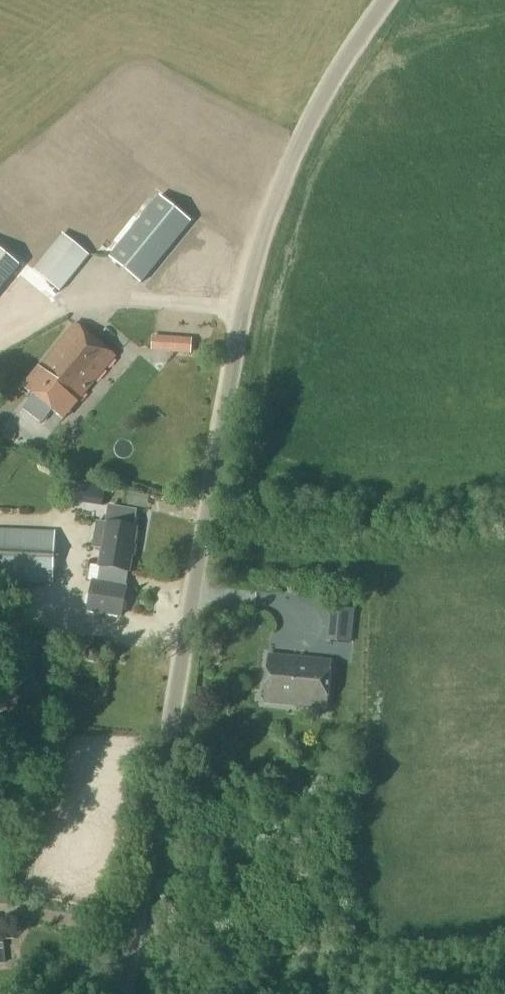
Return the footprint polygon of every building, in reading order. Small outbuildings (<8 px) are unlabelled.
[(358,118),(378,117),(377,106),(357,107),(358,118)] [(191,220),(161,196),(112,259),(142,283),(191,220)] [(90,256),(62,234),(55,244),(82,266),(90,256)] [(26,262),(0,241),(0,294),(26,262)] [(23,387),(64,420),(116,357),(75,324),(23,387)] [(192,338),(174,337),(173,353),(173,354),(191,355),(192,338)] [(90,487),(78,485),(75,498),(88,500),(90,487)] [(105,523),(97,522),(92,548),(100,550),(97,567),(101,567),(99,583),(93,582),(89,610),(122,616),(127,587),(126,587),(129,571),(130,571),(137,529),(134,528),(137,511),(109,506),(105,523)] [(55,532),(0,530),(0,583),(53,585),(55,532)] [(355,609),(331,607),(329,618),(354,621),(355,609)] [(297,609),(297,624),(328,623),(327,608),(297,609)] [(96,648),(90,648),(85,651),(85,656),(88,661),(94,662),(98,658),(99,653),(96,648)] [(328,709),(332,661),(270,653),(264,702),(328,709)]
